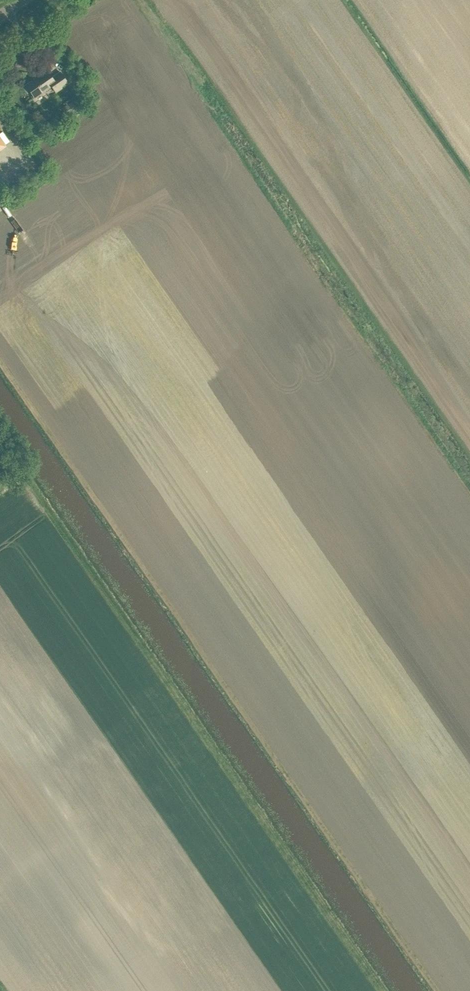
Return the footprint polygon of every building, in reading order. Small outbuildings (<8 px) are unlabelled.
[(25,85),(34,98),(51,86),(55,92),(68,84),(59,72),(51,78),(46,70),(38,75),(39,76),(25,85)] [(62,108),(68,116),(81,107),(75,99),(62,108)]
